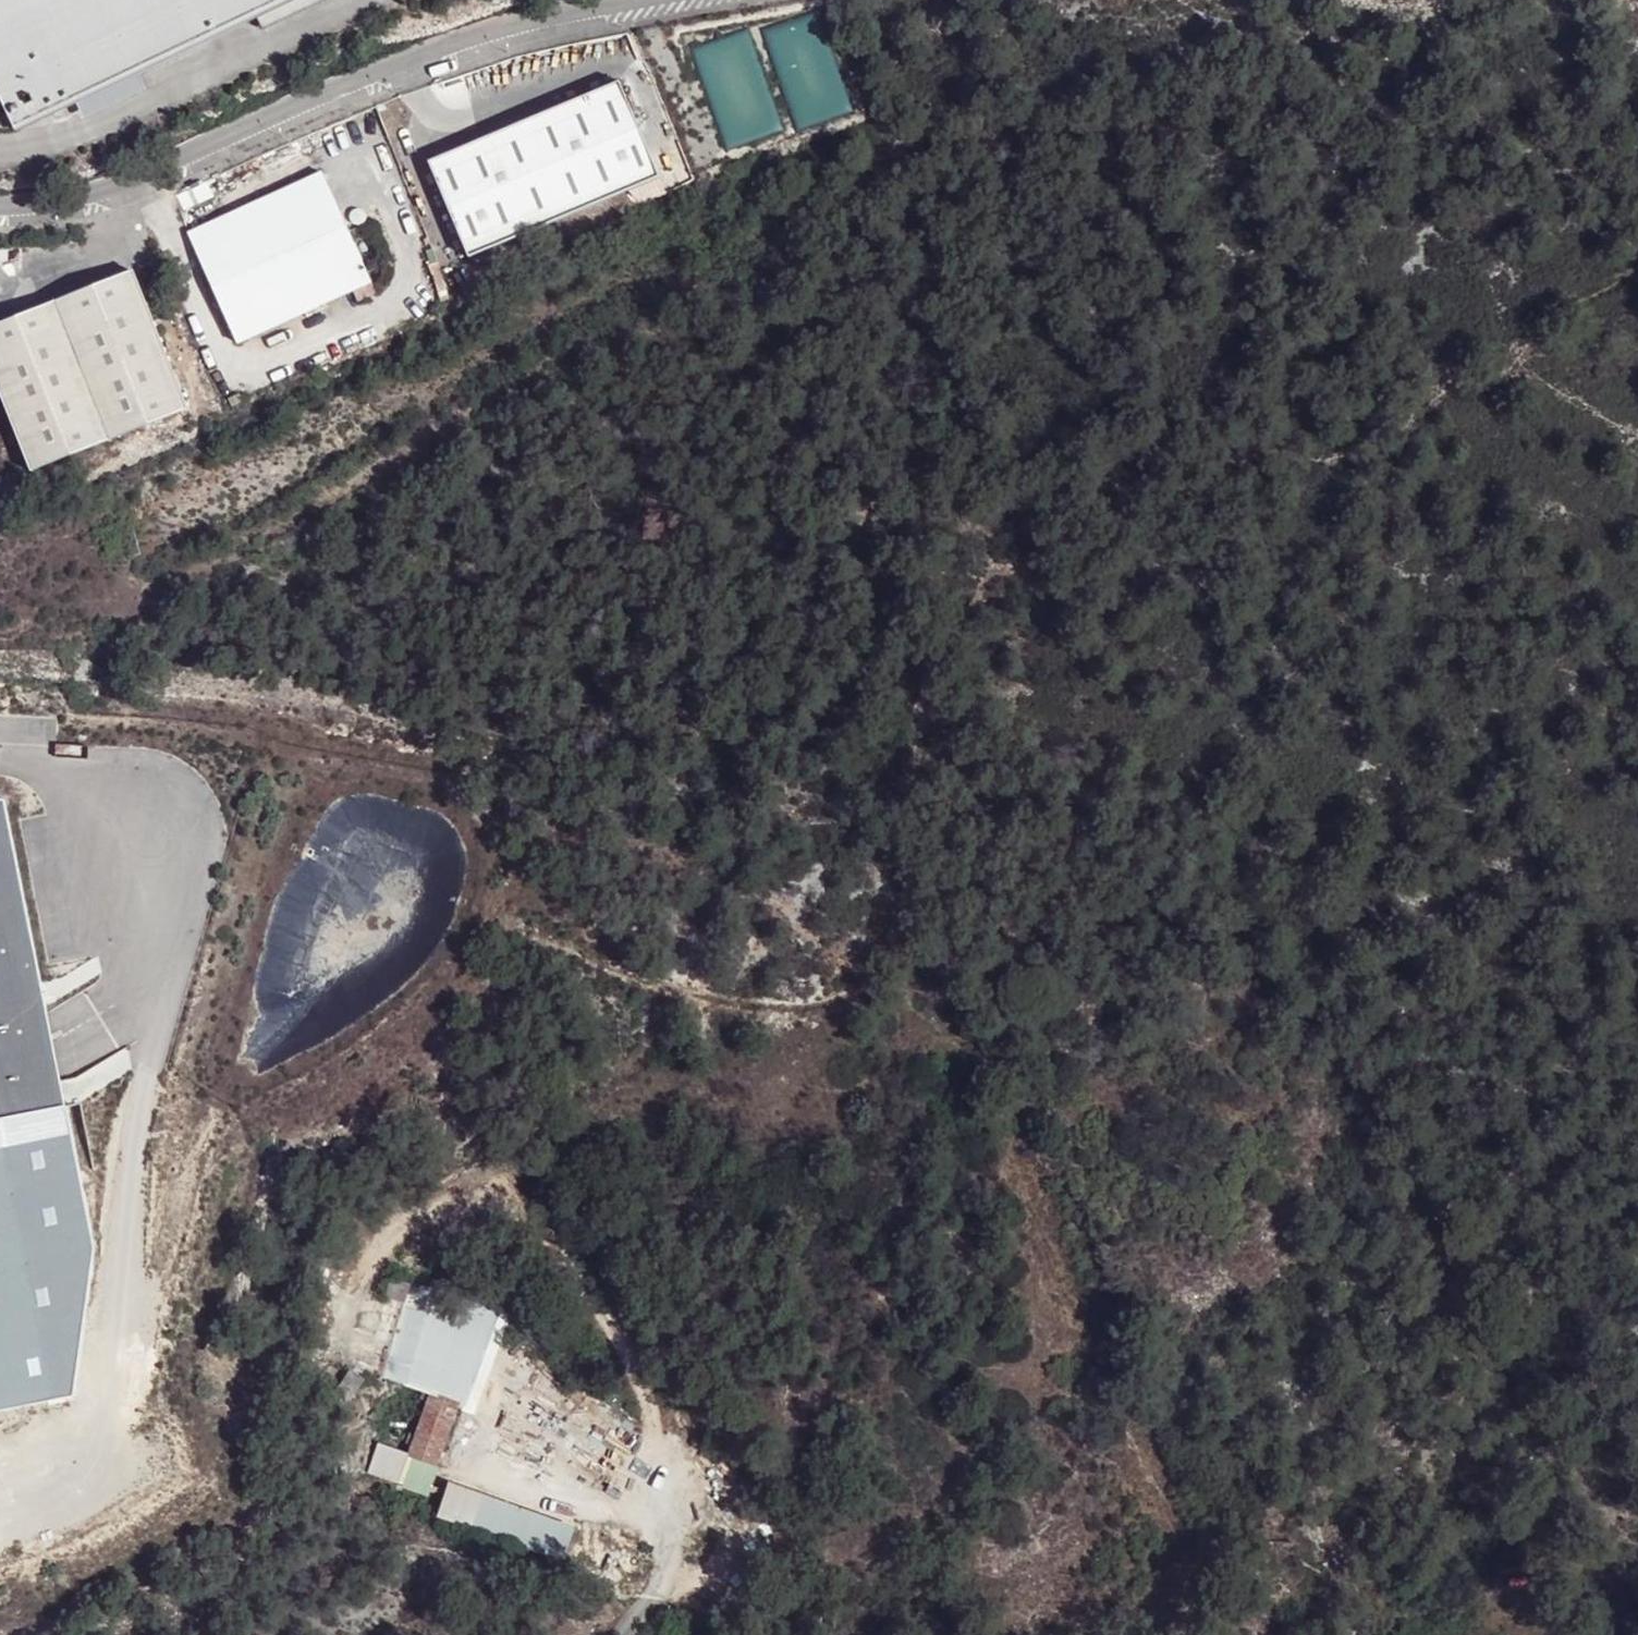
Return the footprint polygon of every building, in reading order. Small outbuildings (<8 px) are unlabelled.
[(12,129),(75,98),(135,69),(254,14),(284,0),(0,0),(0,105),(12,129)] [(135,69),(75,98),(86,120),(146,92),(135,69)] [(619,82),(424,158),(468,271),(663,195),(619,82)] [(320,173),(185,234),(236,344),(371,284),(320,173)] [(0,320),(0,396),(29,471),(185,412),(130,271),(0,320)] [(68,1108),(6,800),(0,800),(0,1122),(68,1108)] [(75,1400),(93,1233),(68,1108),(0,1122),(0,1414),(75,1400)] [(429,1292),(392,1278),(385,1297),(403,1304),(367,1380),(423,1394),(418,1401),(427,1404),(406,1457),(439,1468),(460,1405),(465,1406),(500,1307),(434,1280),(429,1292)] [(364,1380),(349,1370),(336,1389),(351,1399),(364,1380)] [(406,1457),(380,1444),(370,1471),(428,1494),(439,1468),(406,1457)] [(481,1496),(448,1483),(434,1516),(470,1528),(481,1496)]
